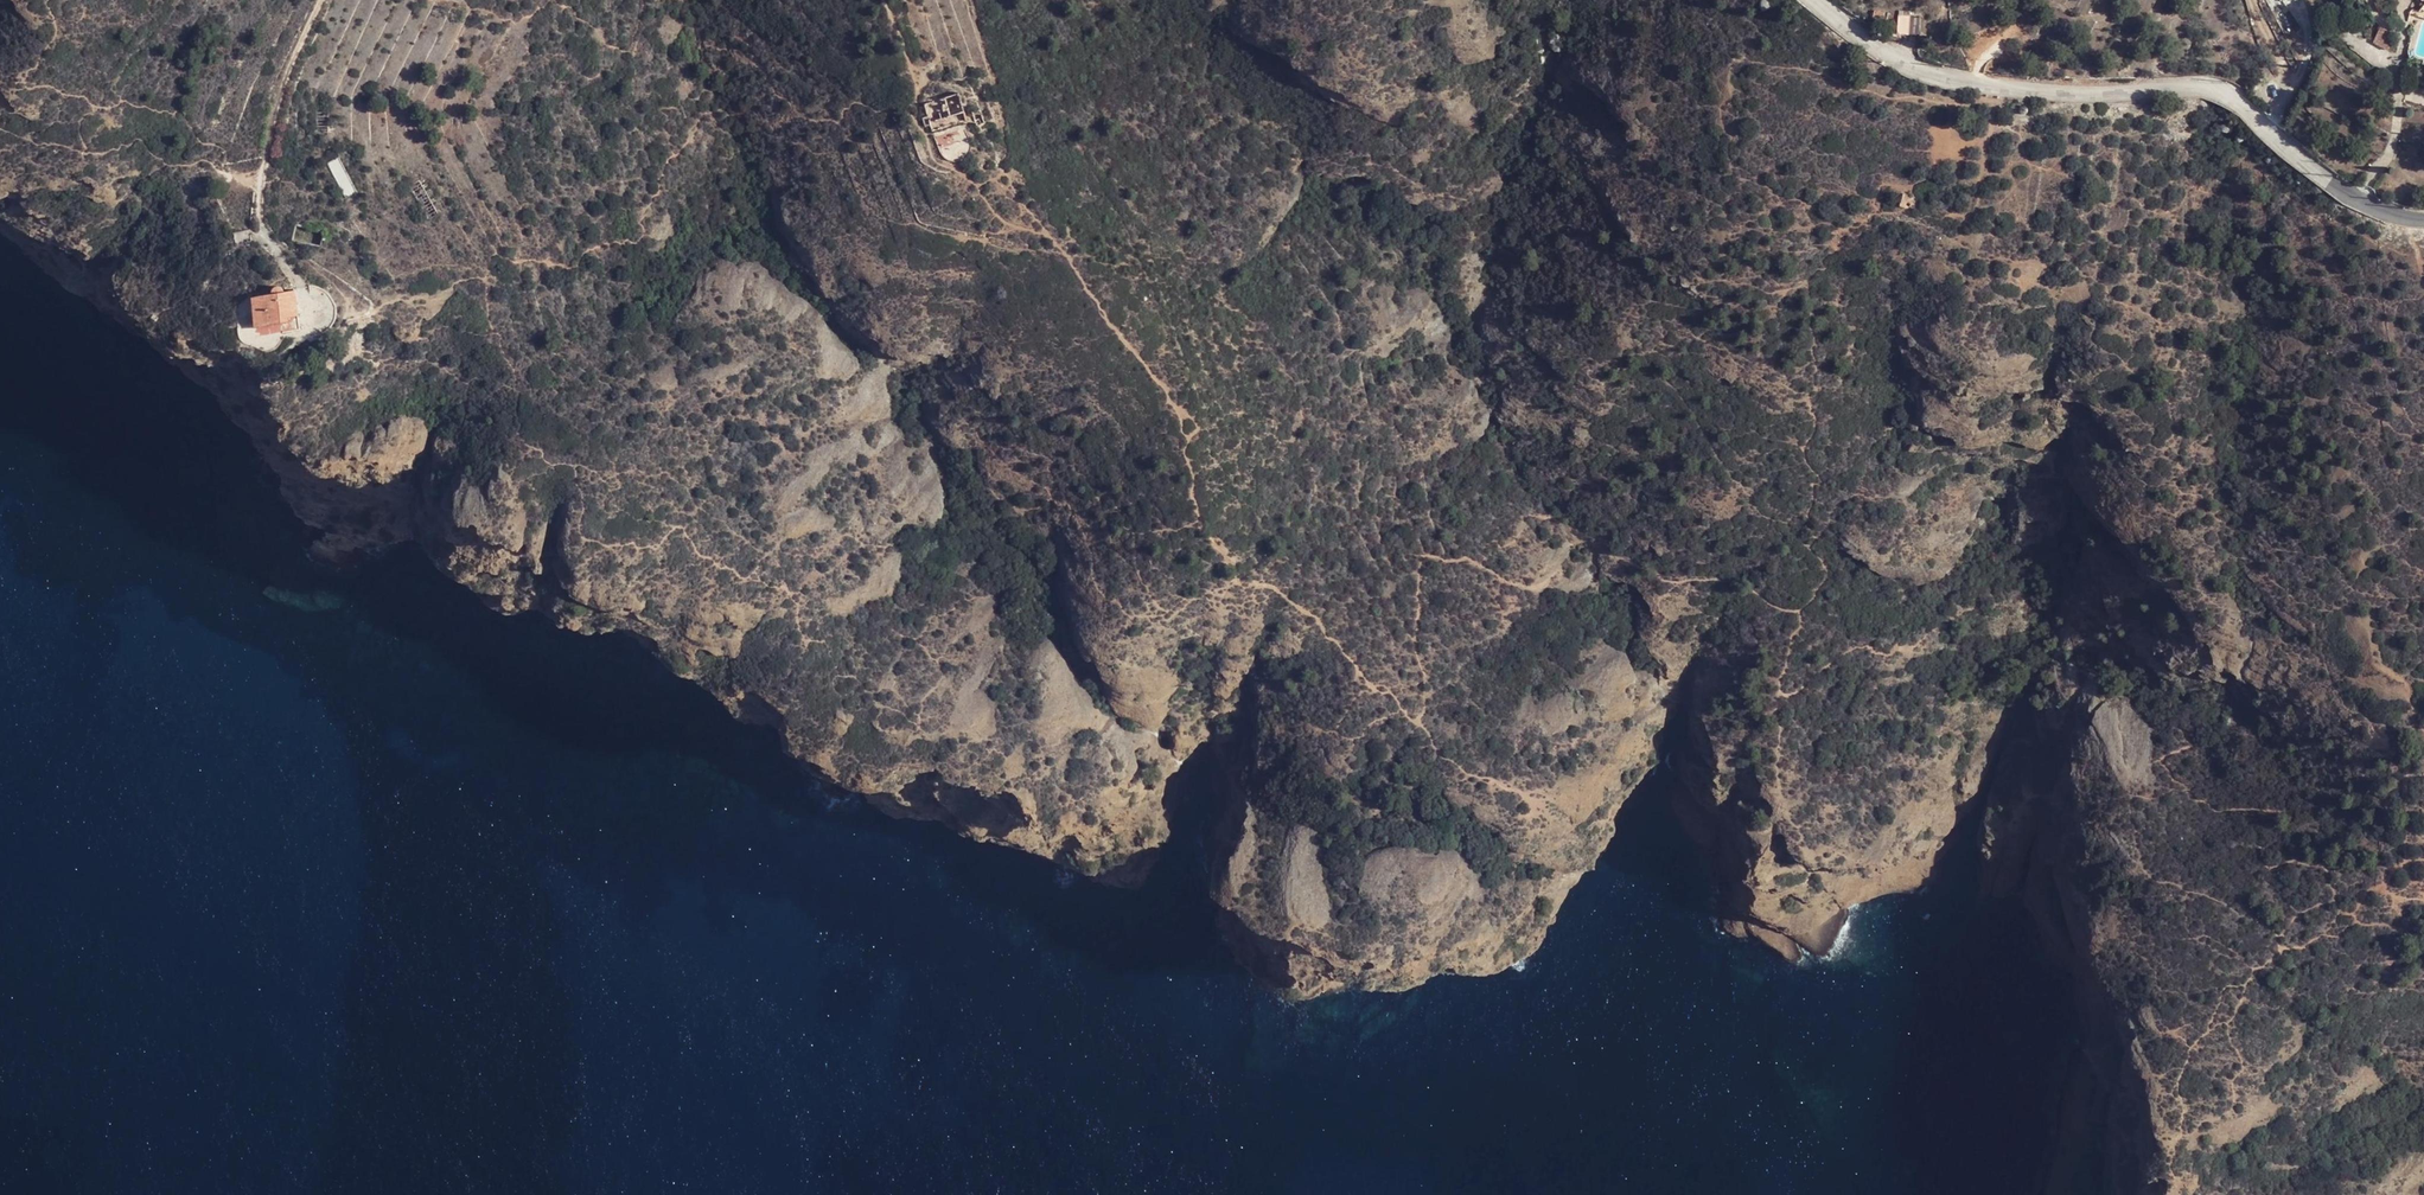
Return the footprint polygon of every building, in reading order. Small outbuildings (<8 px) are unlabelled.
[(1873,19),(1880,19),(1881,11),(1874,10),(1873,19)] [(1898,32),(1911,32),(1911,13),(1898,13),(1898,32)] [(952,98),(926,105),(929,117),(923,119),(925,126),(931,125),(932,131),(959,123),(957,115),(963,113),(960,101),(953,103),(952,98)] [(324,163),(343,198),(355,190),(337,160),(335,157),(324,163)] [(1899,207),(1909,209),(1913,197),(1902,194),(1899,207)] [(268,294),(250,297),(256,325),(285,321),(284,316),(297,315),(292,291),(291,289),(283,292),(281,289),(279,287),(276,287),(273,287),(270,289),(269,291),(268,294)] [(402,342),(412,339),(409,332),(400,334),(402,342)]
